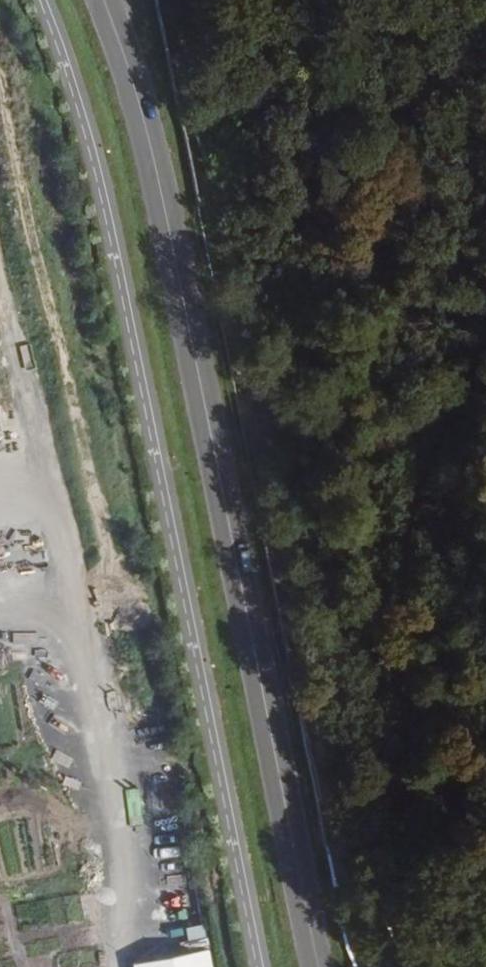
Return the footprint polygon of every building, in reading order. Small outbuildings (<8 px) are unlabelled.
[(134,963),(135,966),(214,966),(211,949),(134,963)]
